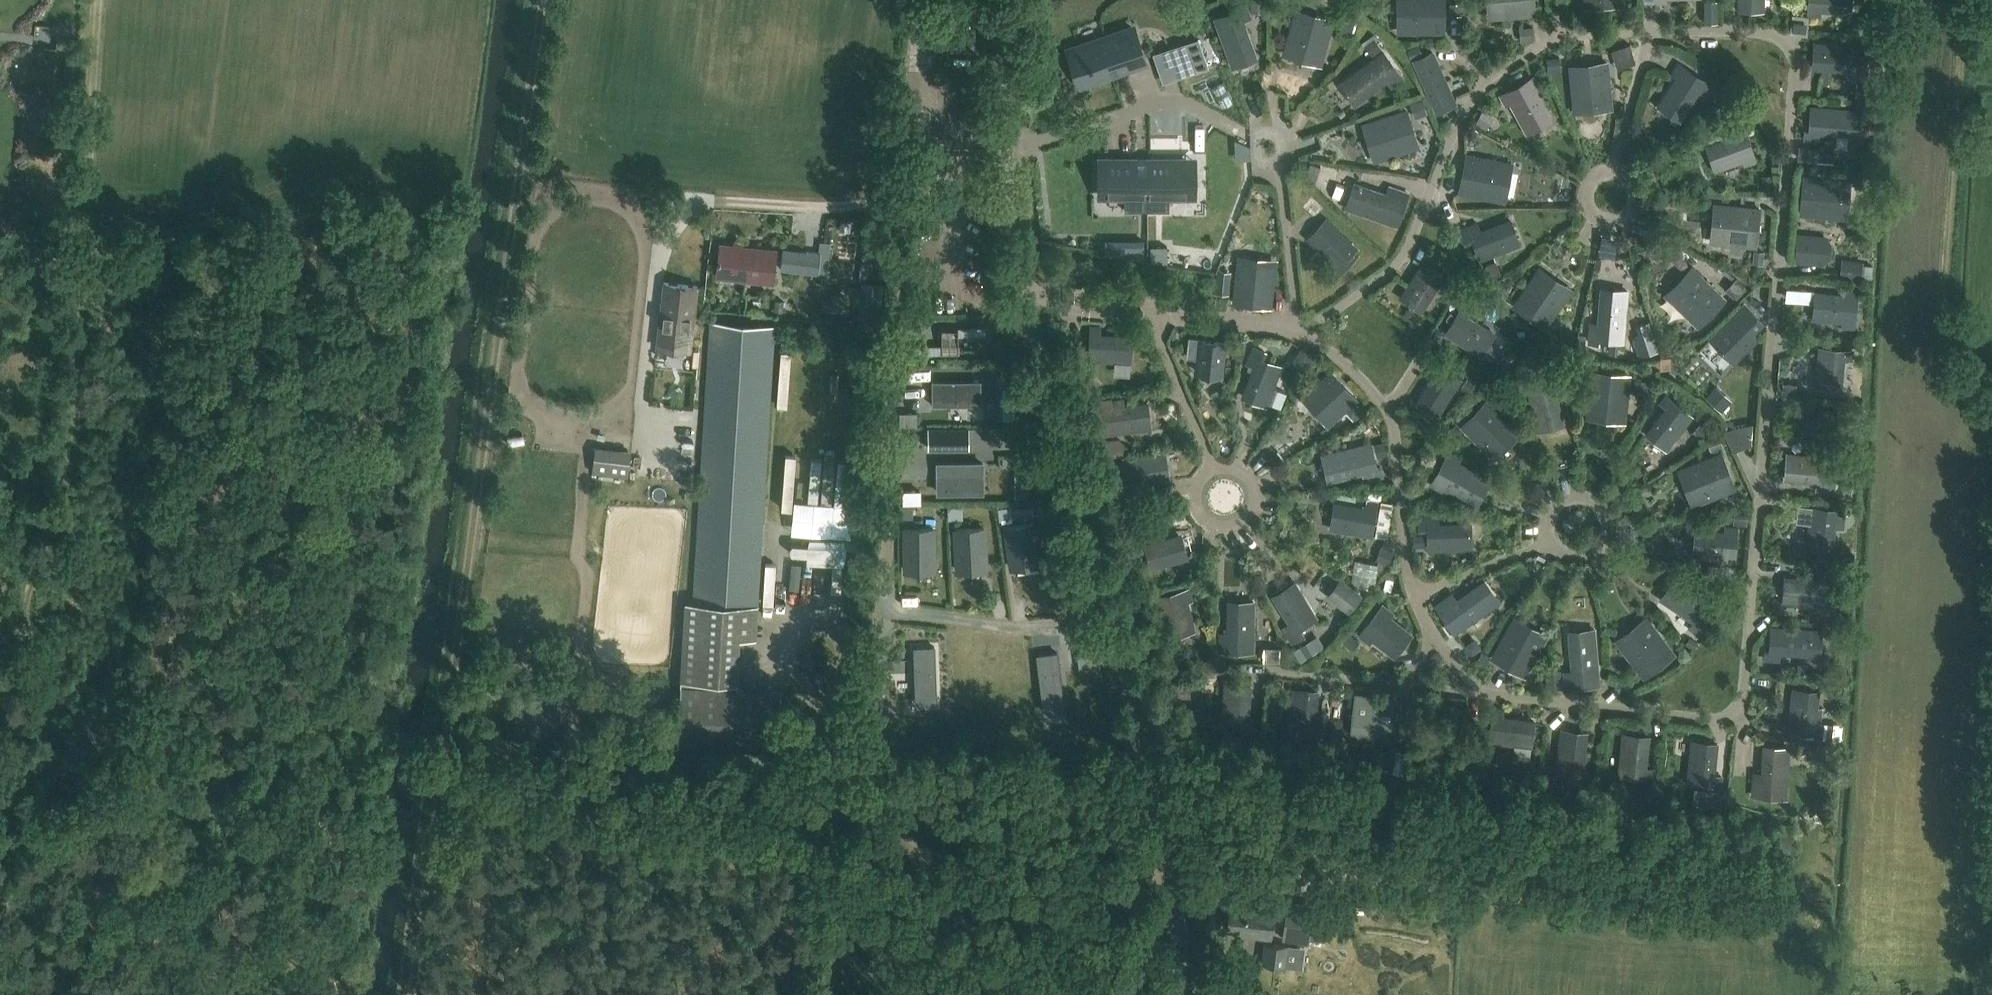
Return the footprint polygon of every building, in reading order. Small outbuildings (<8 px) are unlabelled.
[(1266,0),(1252,0),(1251,13),(1266,13),(1266,0)] [(1442,33),(1443,33),(1443,0),(1403,0),(1403,33),(1442,33)] [(1533,0),(1494,0),(1495,12),(1518,10),(1519,15),(1534,14),(1533,0)] [(1762,0),(1737,0),(1736,12),(1762,12),(1762,0)] [(1851,0),(1807,0),(1806,16),(1819,17),(1820,12),(1850,14),(1851,0)] [(1704,1),(1704,22),(1718,22),(1718,1),(1704,1)] [(1450,15),(1463,14),(1462,3),(1450,3),(1450,15)] [(1231,60),(1254,52),(1243,22),(1251,19),(1245,5),(1215,16),(1231,60)] [(1321,59),(1332,21),(1296,11),(1286,49),(1321,59)] [(1352,33),(1356,17),(1342,13),(1338,30),(1352,33)] [(1520,41),(1534,40),(1533,26),(1519,27),(1520,41)] [(1132,27),(1070,49),(1073,58),(1076,67),(1082,65),(1089,63),(1091,70),(1095,80),(1112,75),(1111,72),(1118,70),(1119,72),(1132,67),(1130,62),(1143,57),(1138,45),(1132,27)] [(1372,56),(1383,49),(1374,36),(1364,44),(1372,56)] [(1198,38),(1176,46),(1185,72),(1207,65),(1198,38)] [(1865,81),(1865,72),(1865,71),(1861,70),(1863,47),(1813,43),(1811,69),(1851,72),(1850,80),(1865,81)] [(1411,59),(1423,54),(1419,44),(1407,49),(1411,59)] [(1430,53),(1413,62),(1440,111),(1457,102),(1430,53)] [(1392,87),(1402,80),(1383,54),(1341,85),(1355,104),(1387,81),(1392,87)] [(1548,72),(1562,71),(1560,57),(1547,58),(1548,72)] [(1572,107),(1610,103),(1606,63),(1568,67),(1572,107)] [(1702,95),(1709,84),(1678,63),(1670,75),(1675,78),(1658,103),(1682,118),(1698,93),(1702,95)] [(1548,116),(1533,89),(1538,87),(1532,76),(1500,94),(1506,104),(1510,102),(1522,123),(1535,116),(1538,121),(1548,116)] [(1720,104),(1737,91),(1728,81),(1712,94),(1720,104)] [(1870,99),(1872,84),(1856,83),(1855,98),(1870,99)] [(23,85),(23,115),(48,115),(48,85),(23,85)] [(1415,118),(1428,114),(1423,99),(1410,103),(1415,118)] [(1858,136),(1860,112),(1860,111),(1810,107),(1808,130),(1804,130),(1803,140),(1818,141),(1818,133),(1858,136)] [(1486,129),(1494,116),(1483,109),(1475,122),(1486,129)] [(1381,157),(1418,145),(1407,110),(1370,122),(1381,157)] [(1743,167),(1756,162),(1743,127),(1730,131),(1732,136),(1704,146),(1713,172),(1742,162),(1743,167)] [(1833,162),(1834,150),(1818,149),(1817,161),(1833,162)] [(1107,161),(1107,195),(1125,195),(1125,210),(1147,210),(1147,157),(1137,157),(1137,161),(1107,161)] [(1147,157),(1147,210),(1170,210),(1170,195),(1187,195),(1187,161),(1158,161),(1158,157),(1147,157)] [(1499,195),(1505,164),(1467,157),(1460,193),(1475,196),(1476,190),(1499,195)] [(1314,182),(1320,165),(1310,161),(1305,174),(1314,182)] [(1384,185),(1387,176),(1377,173),(1374,181),(1384,185)] [(1762,189),(1774,188),(1773,175),(1761,176),(1762,189)] [(1803,177),(1799,215),(1839,218),(1847,219),(1851,181),(1843,180),(1803,177)] [(1387,196),(1360,187),(1352,210),(1398,225),(1408,195),(1389,189),(1387,196)] [(1311,211),(1324,220),(1331,210),(1318,201),(1311,211)] [(663,213),(657,202),(645,208),(651,219),(663,213)] [(1755,247),(1759,209),(1718,205),(1714,243),(1755,247)] [(1252,229),(1258,216),(1247,212),(1242,224),(1252,229)] [(850,232),(852,223),(841,221),(840,231),(850,232)] [(1356,255),(1352,252),(1356,248),(1326,221),(1310,239),(1332,259),(1337,253),(1348,263),(1356,255)] [(1517,238),(1511,221),(1481,232),(1478,224),(1462,230),(1466,241),(1474,238),(1481,258),(1505,249),(1502,243),(1517,238)] [(1821,263),(1823,263),(1831,256),(1832,245),(1825,238),(1823,237),(1799,235),(1796,261),(1821,263)] [(1143,240),(1124,240),(1124,256),(1143,256),(1143,240)] [(827,272),(830,243),(820,242),(819,253),(783,248),(781,268),(819,273),(819,272),(827,272)] [(773,281),(776,249),(719,244),(716,275),(773,281)] [(1151,247),(1151,263),(1167,263),(1167,247),(1151,247)] [(1763,264),(1764,251),(1754,250),(1753,263),(1763,264)] [(1861,281),(1863,261),(1842,259),(1840,279),(1861,281)] [(1462,277),(1469,267),(1460,260),(1453,270),(1462,277)] [(1445,286),(1450,279),(1423,262),(1401,296),(1421,309),(1439,282),(1445,286)] [(1271,306),(1273,290),(1267,290),(1270,267),(1239,264),(1235,302),(1271,306)] [(1230,294),(1232,272),(1218,270),(1216,292),(1230,294)] [(1699,327),(1725,299),(1697,271),(1670,299),(1699,327)] [(1546,326),(1568,294),(1542,277),(1529,296),(1525,293),(1516,306),(1546,326)] [(1734,298),(1746,286),(1737,277),(1725,289),(1734,298)] [(690,349),(697,285),(663,281),(656,345),(690,349)] [(884,283),(862,281),(858,324),(879,326),(884,283)] [(1622,343),(1626,291),(1601,289),(1597,328),(1589,328),(1588,344),(1598,345),(1598,341),(1622,343)] [(1854,329),(1858,292),(1844,290),(1843,295),(1813,292),(1811,320),(1841,323),(1840,328),(1854,329)] [(782,311),(782,300),(775,300),(774,311),(782,311)] [(1480,356),(1493,335),(1467,318),(1471,311),(1462,305),(1444,334),(1480,356)] [(1734,362),(1756,339),(1750,333),(1762,322),(1744,305),(1711,339),(1734,362)] [(757,605),(774,325),(710,321),(693,601),(686,600),(678,744),(778,751),(781,691),(738,685),(741,639),(755,640),(757,605)] [(964,339),(965,323),(919,323),(918,350),(957,350),(957,339),(964,339)] [(1641,339),(1634,341),(1639,357),(1659,351),(1650,323),(1637,327),(1641,339)] [(1130,364),(1131,338),(1099,336),(1100,328),(1090,328),(1088,361),(1130,364)] [(1573,346),(1576,334),(1562,331),(1559,343),(1573,346)] [(1583,351),(1585,333),(1579,332),(1577,350),(1583,351)] [(1188,356),(1199,357),(1197,374),(1219,376),(1222,343),(1190,340),(1188,356)] [(1622,357),(1623,343),(1610,342),(1608,356),(1622,357)] [(1312,369),(1319,358),(1301,347),(1289,363),(1304,373),(1308,367),(1312,369)] [(1265,407),(1266,406),(1281,368),(1261,360),(1264,352),(1252,348),(1245,365),(1253,368),(1242,398),(1265,407)] [(1851,361),(1852,351),(1818,348),(1814,390),(1840,392),(1843,361),(1851,361)] [(1579,373),(1580,359),(1566,359),(1566,373),(1579,373)] [(970,386),(970,370),(924,370),(924,397),(962,397),(962,386),(970,386)] [(1537,431),(1562,425),(1553,387),(1561,385),(1558,371),(1548,373),(1549,377),(1526,383),(1537,431)] [(1439,414),(1461,380),(1449,372),(1443,381),(1433,375),(1417,400),(1439,414)] [(1624,416),(1629,376),(1591,372),(1586,412),(1624,416)] [(1332,423),(1356,401),(1329,373),(1306,395),(1332,423)] [(1469,393),(1477,381),(1468,376),(1461,388),(1469,393)] [(1649,394),(1650,380),(1634,379),(1633,392),(1649,394)] [(1797,385),(1784,383),(1783,393),(1796,395),(1797,385)] [(1500,404),(1510,394),(1502,385),(1491,396),(1500,404)] [(1722,411),(1732,399),(1716,385),(1706,396),(1722,411)] [(1850,403),(1850,393),(1840,393),(1839,402),(1850,403)] [(1665,450),(1691,417),(1665,396),(1659,404),(1665,409),(1645,434),(1665,450)] [(1489,455),(1516,429),(1516,428),(1488,400),(1461,427),(1489,455)] [(1095,403),(1100,437),(1108,435),(1150,430),(1147,404),(1115,409),(1114,401),(1104,402),(1095,403)] [(1354,420),(1363,412),(1355,404),(1347,412),(1354,420)] [(1834,436),(1837,410),(1811,408),(1808,434),(1834,436)] [(901,413),(901,426),(917,426),(917,412),(901,413)] [(976,433),(976,417),(930,417),(930,444),(968,444),(968,433),(976,433)] [(1702,439),(1711,427),(1701,420),(1692,432),(1702,439)] [(1734,453),(1752,445),(1754,424),(1724,431),(1734,453)] [(1711,451),(1723,446),(1719,435),(1707,440),(1711,451)] [(1103,459),(1129,455),(1128,447),(1120,438),(1101,441),(1103,459)] [(1377,457),(1388,454),(1385,441),(1373,444),(1377,457)] [(1376,468),(1370,446),(1370,445),(1321,457),(1327,482),(1366,472),(1368,480),(1382,477),(1379,467),(1376,468)] [(629,478),(633,451),(597,446),(593,472),(629,478)] [(1477,491),(1470,487),(1477,474),(1458,463),(1460,459),(1450,453),(1432,484),(1443,490),(1445,486),(1471,500),(1477,491)] [(1697,504),(1734,489),(1720,454),(1683,469),(1697,504)] [(1833,492),(1834,479),(1826,478),(1828,458),(1787,454),(1784,479),(1815,482),(1815,490),(1833,492)] [(1167,480),(1162,455),(1114,463),(1118,488),(1167,480)] [(937,464),(938,491),(976,491),(976,480),(984,480),(983,464),(937,464)] [(692,486),(693,476),(684,475),(683,485),(692,486)] [(1854,504),(1856,488),(1844,488),(1843,503),(1854,504)] [(1125,502),(1123,489),(1110,492),(1113,504),(1125,502)] [(920,504),(920,490),(904,491),(904,504),(920,504)] [(1371,537),(1377,504),(1366,502),(1365,510),(1334,505),(1329,530),(1371,537)] [(1843,521),(1844,511),(1811,507),(1806,549),(1831,552),(1835,521),(1843,521)] [(1747,524),(1748,510),(1735,509),(1733,523),(1747,524)] [(1438,525),(1438,517),(1418,518),(1419,530),(1427,530),(1428,551),(1471,549),(1470,524),(1438,525)] [(1131,534),(1143,532),(1141,520),(1129,523),(1131,534)] [(1039,564),(1034,524),(1006,528),(1011,568),(1039,564)] [(1735,566),(1738,528),(1724,527),(1724,532),(1694,530),(1691,557),(1721,560),(1721,565),(1735,566)] [(986,569),(984,529),(956,531),(958,570),(986,569)] [(934,530),(906,530),(906,570),(934,570),(934,530)] [(1414,546),(1425,546),(1425,534),(1413,534),(1414,546)] [(1151,570),(1160,568),(1185,561),(1178,535),(1153,542),(1144,545),(1151,570)] [(833,577),(835,538),(798,536),(797,542),(780,541),(779,565),(800,566),(799,579),(821,580),(821,577),(833,577)] [(849,581),(848,541),(838,541),(840,581),(849,581)] [(1388,564),(1393,551),(1381,546),(1376,560),(1388,564)] [(1844,559),(1846,550),(1839,548),(1837,558),(1844,559)] [(1824,607),(1827,573),(1817,573),(1816,581),(1784,578),(1783,604),(1824,607)] [(1700,636),(1705,628),(1702,626),(1715,606),(1674,578),(1660,599),(1692,621),(1688,628),(1700,636)] [(1348,610),(1360,596),(1340,581),(1329,595),(1348,610)] [(1291,644),(1302,637),(1298,630),(1316,619),(1294,584),(1272,597),(1289,624),(1282,628),(1291,644)] [(1495,604),(1481,585),(1458,601),(1453,594),(1437,606),(1456,632),(1495,604)] [(1193,625),(1187,602),(1193,601),(1190,589),(1154,598),(1157,610),(1162,608),(1170,637),(1180,634),(1179,629),(1193,625)] [(1252,645),(1253,603),(1228,602),(1227,634),(1219,634),(1219,652),(1231,652),(1232,644),(1252,645)] [(1383,606),(1360,634),(1370,641),(1373,637),(1395,655),(1411,635),(1389,617),(1393,613),(1383,606)] [(1150,628),(1162,625),(1159,611),(1146,614),(1150,628)] [(1525,677),(1544,642),(1511,623),(1491,659),(1525,677)] [(1643,678),(1674,655),(1649,623),(1619,646),(1643,678)] [(1819,656),(1821,631),(1771,627),(1769,651),(1765,650),(1764,660),(1779,661),(1780,653),(1819,656)] [(1353,650),(1360,642),(1349,633),(1342,641),(1353,650)] [(1695,651),(1702,641),(1689,633),(1683,642),(1695,651)] [(1565,687),(1599,684),(1595,638),(1570,640),(1572,671),(1564,672),(1565,687)] [(1465,646),(1472,655),(1481,649),(1474,640),(1465,646)] [(1294,665),(1306,658),(1300,646),(1288,653),(1294,665)] [(1264,648),(1264,662),(1279,662),(1280,649),(1264,648)] [(910,658),(910,696),(937,697),(938,651),(922,650),(922,658),(910,658)] [(1486,666),(1491,655),(1482,651),(1477,661),(1486,666)] [(1048,669),(1037,671),(1043,709),(1070,704),(1062,659),(1047,662),(1048,669)] [(1546,689),(1561,689),(1561,670),(1546,670),(1546,689)] [(1171,699),(1190,698),(1189,680),(1170,681),(1171,699)] [(1255,729),(1256,719),(1248,718),(1250,687),(1224,685),(1222,727),(1239,728),(1253,729),(1255,729)] [(865,711),(877,712),(879,691),(868,690),(865,711)] [(1822,735),(1822,734),(1823,724),(1815,723),(1818,692),(1792,690),(1788,731),(1822,735)] [(1322,735),(1323,725),(1315,724),(1317,693),(1292,691),(1289,732),(1322,735)] [(1392,740),(1395,704),(1356,701),(1352,740),(1373,742),(1374,738),(1392,740)] [(1531,747),(1534,723),(1534,722),(1503,718),(1504,710),(1493,709),(1489,742),(1531,747)] [(1837,740),(1839,725),(1827,724),(1826,739),(1837,740)] [(1237,749),(1252,750),(1253,729),(1239,728),(1237,749)] [(1588,788),(1590,773),(1582,772),(1586,733),(1561,730),(1555,780),(1579,783),(1579,787),(1588,788)] [(1652,779),(1653,769),(1645,768),(1648,737),(1623,734),(1618,776),(1652,779)] [(1413,748),(1414,738),(1398,736),(1396,746),(1413,748)] [(1720,787),(1721,776),(1713,776),(1717,744),(1691,741),(1687,783),(1720,787)] [(1491,766),(1493,747),(1482,746),(1481,765),(1491,766)] [(1786,790),(1789,749),(1763,747),(1761,778),(1753,778),(1752,796),(1765,797),(1765,789),(1786,790)] [(1696,787),(1694,803),(1721,806),(1723,790),(1696,787)] [(1793,831),(1781,830),(1779,845),(1791,846),(1793,831)] [(1830,842),(1831,830),(1821,830),(1820,842),(1830,842)] [(1310,943),(1314,903),(1287,899),(1282,939),(1310,943)] [(1270,938),(1275,906),(1231,900),(1227,928),(1243,930),(1242,934),(1270,938)] [(1285,966),(1288,945),(1265,942),(1262,962),(1285,966)]
